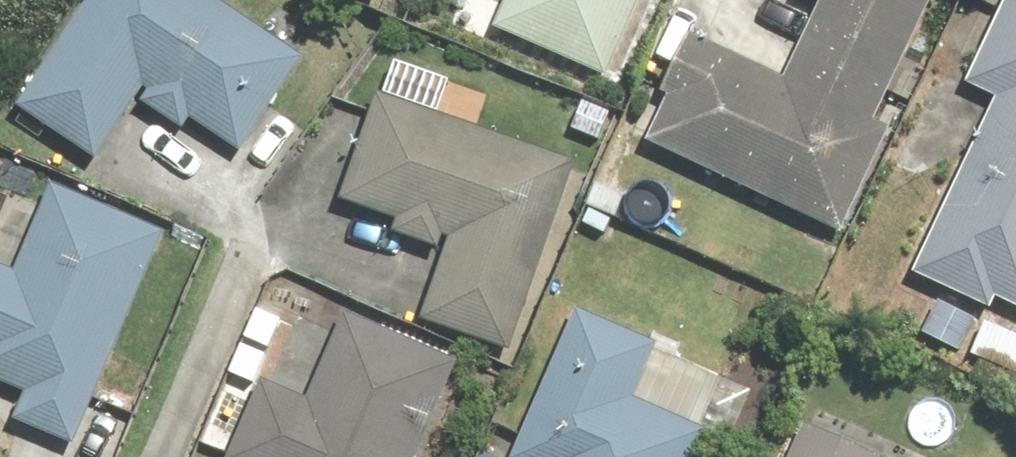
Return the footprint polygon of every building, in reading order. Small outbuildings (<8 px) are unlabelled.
[(233,0),(94,0),(23,101),(102,156),(144,97),(191,130),(197,121),(244,154),(313,56),(233,0)] [(500,26),(613,77),(648,0),(512,0),(500,26)] [(793,74),(700,30),(671,90),(679,94),(656,140),(849,232),(899,128),(882,120),(939,0),(829,0),(793,74)] [(974,81),(1004,96),(920,270),(997,308),(1003,296),(1015,303),(1015,0),(1013,0),(974,81)] [(587,165),(391,89),(350,192),(402,213),(395,229),(456,253),(432,314),(517,347),(587,165)] [(174,233),(60,181),(20,269),(0,260),(0,378),(32,393),(23,414),(79,440),(174,233)] [(589,303),(520,453),(529,456),(713,456),(723,435),(647,400),(674,342),(589,303)] [(467,359),(348,310),(314,394),(265,374),(231,456),(427,456),(467,359)] [(977,355),(1015,374),(1015,335),(992,323),(977,355)] [(818,411),(800,456),(884,456),(891,441),(818,411)]
